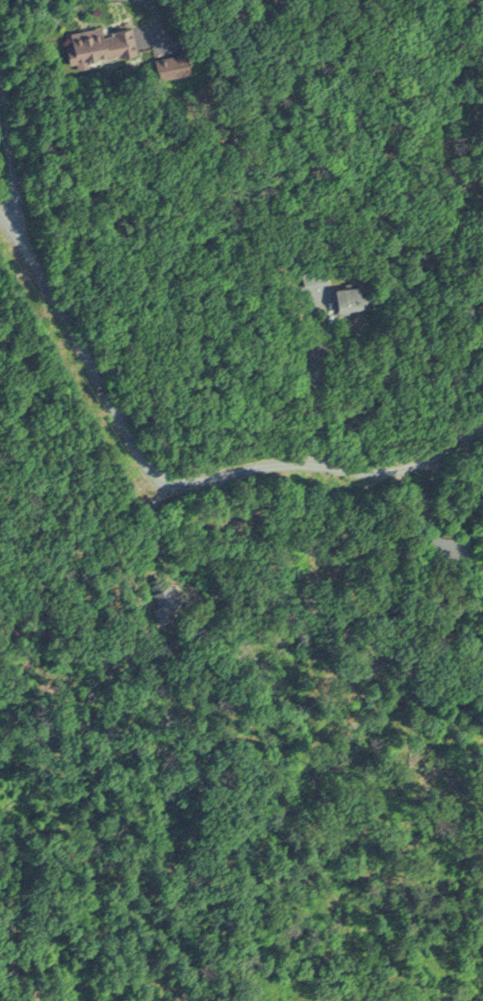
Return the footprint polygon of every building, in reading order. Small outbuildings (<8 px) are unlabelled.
[(71,30),(76,58),(136,48),(131,19),(71,30)] [(336,283),(338,306),(362,304),(361,282),(336,283)]
